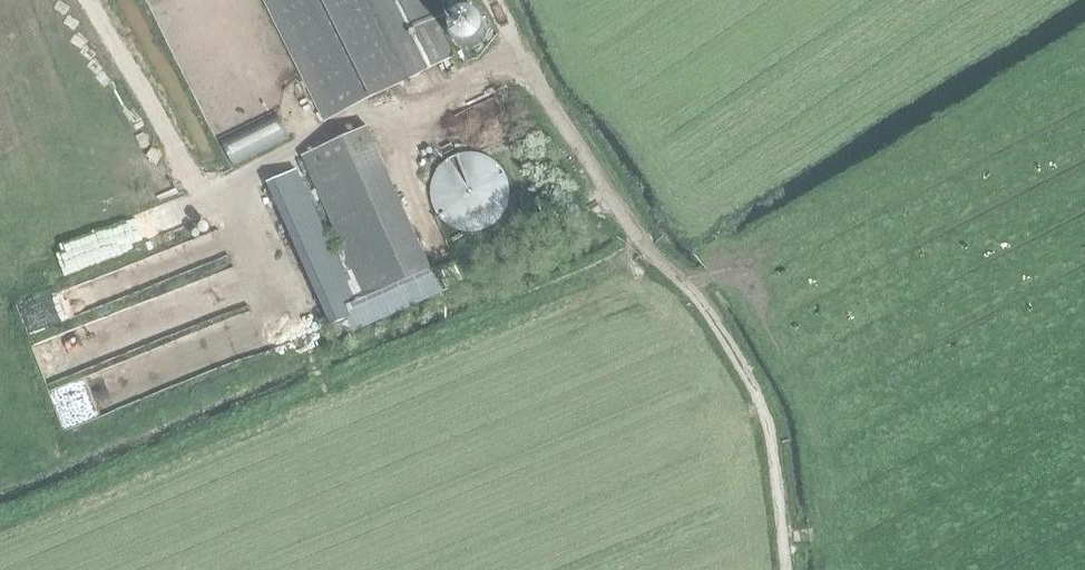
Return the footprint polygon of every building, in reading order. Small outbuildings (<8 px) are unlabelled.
[(325,122),(453,59),(424,0),(265,0),(325,122)] [(478,47),(480,46),(482,43),(484,41),(485,38),(485,35),(485,33),(484,30),(483,27),(482,25),(480,23),(478,21),(476,19),(473,19),(470,18),(467,18),(465,19),(462,20),(459,21),(457,23),(456,25),(454,27),(453,30),(453,33),(453,36),(453,38),(454,41),(456,44),(457,46),(460,47),(462,49),(465,50),(468,50),(470,50),(473,50),(476,49),(478,47)] [(276,114),(221,140),(231,163),(287,137),(276,114)] [(372,132),(303,159),(308,170),(267,186),(326,333),(375,314),(370,303),(431,278),(372,132)] [(206,240),(111,274),(119,297),(168,279),(172,290),(214,275),(208,259),(212,257),(206,240)]
